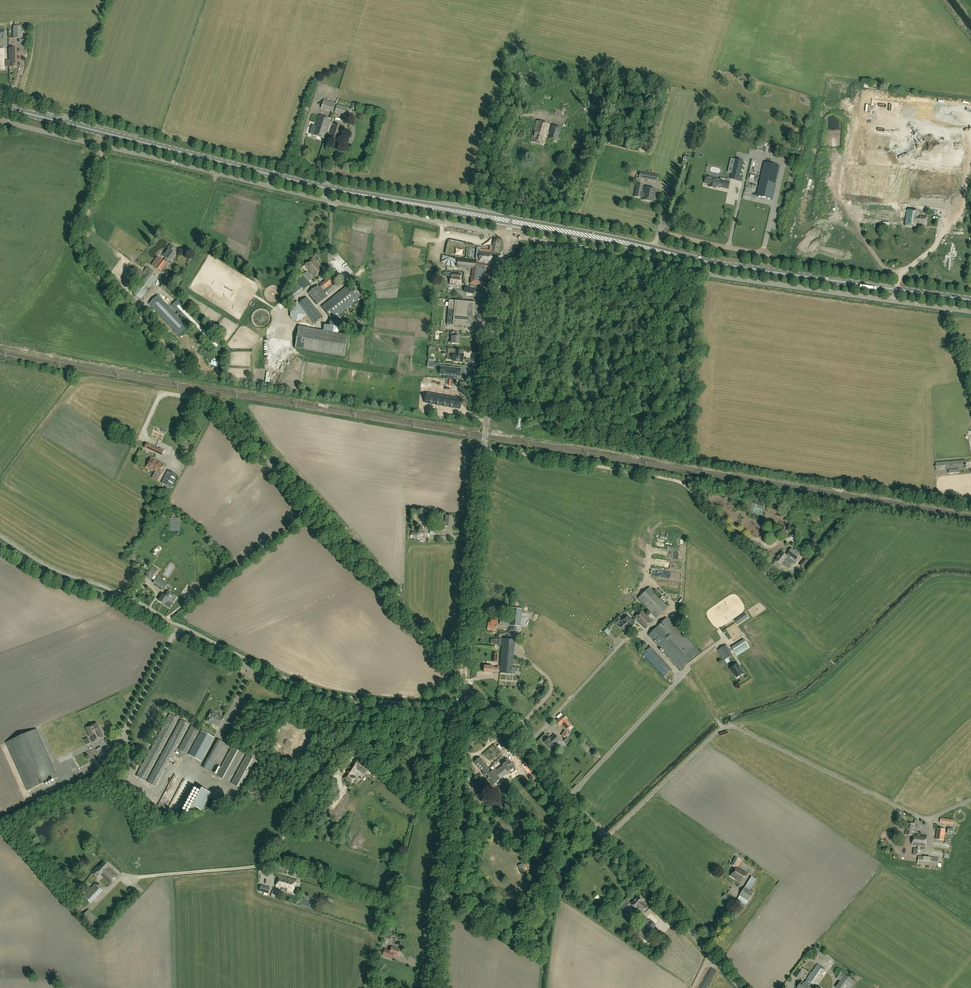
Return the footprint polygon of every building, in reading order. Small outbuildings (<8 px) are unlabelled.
[(9,60),(7,61),(7,67),(9,67),(17,67),(16,48),(9,48),(9,60)] [(335,105),(325,102),(323,110),(333,112),(335,105)] [(348,108),(337,105),(335,112),(346,115),(348,108)] [(325,139),(326,136),(326,134),(331,120),(319,116),(313,135),(325,139)] [(738,123),(709,118),(708,124),(737,129),(738,123)] [(549,124),(536,121),(531,143),(544,146),(547,134),(548,135),(549,132),(547,132),(549,124)] [(331,135),(326,134),(326,136),(330,138),(338,140),(342,126),(334,124),(331,135)] [(552,125),(548,138),(557,141),(561,128),(552,125)] [(706,155),(736,159),(738,149),(716,145),(716,148),(707,147),(706,155)] [(706,155),(704,163),(711,164),(713,157),(706,155)] [(740,176),(743,161),(735,159),(735,160),(732,173),(732,174),(740,176)] [(732,161),(725,161),(723,177),(731,178),(732,161)] [(772,199),(780,167),(765,163),(757,196),(772,199)] [(658,175),(640,172),(639,179),(657,182),(658,175)] [(662,173),(660,181),(672,183),(673,175),(662,173)] [(710,184),(709,187),(716,188),(716,186),(728,189),(730,182),(707,177),(705,183),(710,184)] [(642,193),(642,189),(636,188),(635,197),(641,198),(641,196),(643,197),(642,200),(654,202),(656,189),(645,187),(643,193),(642,193)] [(928,218),(919,217),(920,211),(908,210),(907,218),(906,226),(918,227),(919,223),(921,223),(920,224),(927,225),(928,218)] [(492,269),(493,251),(499,251),(500,241),(498,241),(498,240),(498,239),(497,239),(495,239),(494,239),(494,241),(492,240),(492,245),(490,245),(490,250),(487,250),(487,249),(481,249),(481,248),(477,247),(476,259),(479,260),(479,261),(477,261),(476,261),(465,260),(457,259),(457,261),(457,262),(457,267),(474,268),(474,269),(473,270),(474,271),(473,272),(473,274),(473,276),(473,277),(473,279),(472,279),(472,284),(488,285),(488,280),(489,269),(492,269)] [(163,256),(166,258),(169,260),(171,262),(176,254),(174,252),(176,249),(171,245),(163,256)] [(161,271),(169,260),(166,258),(164,261),(161,259),(155,267),(161,271)] [(305,266),(315,278),(324,270),(313,258),(305,266)] [(143,299),(157,279),(151,274),(152,272),(146,268),(144,272),(134,266),(130,273),(133,274),(134,273),(143,279),(147,273),(149,275),(135,293),(143,299)] [(293,283),(297,288),(284,298),(288,303),(301,292),(311,284),(309,282),(313,279),(307,272),(303,275),(293,283)] [(320,283),(322,285),(326,289),(331,284),(332,285),(337,280),(332,273),(320,283)] [(450,283),(461,284),(462,278),(461,278),(461,274),(451,273),(450,279),(450,280),(450,283)] [(327,296),(324,291),(320,286),(318,285),(308,293),(317,304),(327,296)] [(332,320),(361,298),(350,285),(322,307),(332,320)] [(149,304),(176,332),(174,334),(176,336),(178,334),(180,336),(189,327),(158,295),(149,304)] [(298,304),(314,324),(323,317),(307,297),(298,304)] [(171,306),(217,353),(224,346),(178,299),(171,306)] [(447,325),(473,327),(475,302),(449,300),(447,325)] [(348,335),(344,335),(299,327),(295,349),(341,356),(344,357),(348,335)] [(452,336),(451,340),(452,340),(452,344),(460,345),(460,337),(454,337),(454,332),(451,332),(451,336),(452,336)] [(449,350),(449,355),(452,355),(452,361),(463,362),(464,354),(461,354),(462,351),(449,350)] [(441,366),(440,372),(451,373),(450,375),(460,376),(460,369),(454,368),(454,367),(449,366),(449,367),(441,366)] [(428,395),(426,405),(433,406),(435,396),(428,395)] [(435,396),(433,406),(440,407),(442,397),(435,396)] [(442,397),(440,407),(447,408),(449,399),(442,397)] [(449,399),(447,408),(454,410),(456,400),(449,399)] [(456,400),(454,410),(461,411),(463,401),(456,400)] [(146,443),(144,448),(162,456),(164,451),(146,443)] [(146,467),(160,474),(165,465),(151,458),(146,467)] [(937,471),(966,468),(965,460),(936,463),(937,471)] [(162,483),(171,488),(178,475),(168,470),(162,483)] [(410,538),(426,541),(426,534),(419,532),(419,527),(417,527),(418,517),(420,517),(420,521),(426,521),(426,513),(413,512),(412,532),(410,538)] [(445,522),(445,526),(448,526),(448,527),(449,527),(449,526),(452,527),(453,516),(446,516),(445,520),(444,520),(443,522),(445,522)] [(444,536),(445,527),(435,526),(435,527),(431,526),(430,533),(431,533),(431,535),(444,536)] [(795,562),(791,558),(792,557),(797,560),(801,555),(792,548),(788,554),(789,555),(788,556),(783,552),(774,564),(779,568),(783,563),(790,569),(795,562)] [(814,549),(805,559),(800,565),(804,569),(811,561),(812,562),(819,554),(814,549)] [(167,585),(156,579),(153,583),(164,590),(167,585)] [(638,598),(657,618),(668,607),(649,587),(638,598)] [(159,601),(170,608),(173,604),(170,602),(174,596),(168,592),(166,596),(163,595),(159,601)] [(510,621),(510,626),(511,626),(510,631),(516,631),(517,626),(521,627),(522,609),(511,608),(510,621)] [(635,618),(637,620),(646,629),(653,621),(642,610),(635,617),(635,618)] [(746,613),(735,620),(738,624),(748,617),(746,613)] [(634,623),(637,620),(635,618),(632,620),(628,616),(622,621),(623,622),(619,626),(624,631),(628,627),(630,629),(635,624),(634,623)] [(699,651),(667,618),(659,625),(655,628),(648,635),(680,668),(684,665),(688,662),(699,651)] [(497,619),(493,619),(490,619),(490,624),(488,624),(488,630),(497,631),(497,624),(496,624),(497,619)] [(501,667),(500,672),(500,673),(512,674),(515,640),(503,639),(501,667)] [(745,640),(732,648),(737,656),(750,648),(745,640)] [(719,650),(725,660),(733,655),(727,645),(719,650)] [(671,669),(664,662),(650,647),(643,654),(657,669),(664,676),(671,669)] [(744,673),(738,663),(730,669),(733,675),(734,674),(737,678),(744,673)] [(224,717),(212,711),(207,722),(211,724),(212,723),(220,727),(224,717)] [(170,714),(136,776),(145,781),(178,719),(170,714)] [(562,724),(566,730),(571,726),(567,721),(568,720),(564,715),(556,722),(560,726),(562,724)] [(156,787),(189,725),(181,720),(147,782),(156,787)] [(97,723),(86,728),(90,737),(90,736),(93,742),(103,737),(97,723)] [(193,725),(180,749),(187,752),(200,729),(193,725)] [(204,727),(189,755),(201,761),(213,737),(206,733),(208,730),(204,727)] [(37,729),(6,743),(28,790),(30,789),(30,790),(58,777),(37,729)] [(560,741),(555,735),(550,739),(549,738),(544,742),(550,749),(556,745),(555,745),(560,741)] [(224,744),(214,762),(219,765),(229,746),(224,744)] [(244,754),(232,748),(217,776),(229,782),(244,754)] [(258,762),(247,756),(231,784),(243,790),(258,762)] [(479,758),(474,762),(484,773),(482,774),(485,776),(486,775),(488,777),(487,778),(488,778),(494,785),(500,779),(498,777),(501,775),(503,777),(495,768),(491,772),(479,758)] [(352,764),(344,778),(348,781),(349,781),(352,783),(354,780),(349,777),(351,775),(352,776),(356,769),(365,774),(370,766),(357,759),(354,765),(352,764)] [(503,766),(501,768),(505,773),(507,771),(508,773),(515,767),(510,762),(508,763),(507,761),(506,762),(505,761),(506,762),(502,765),(503,766)] [(202,811),(211,793),(202,788),(192,806),(202,811)] [(169,796),(161,804),(166,808),(173,800),(169,796)] [(906,835),(914,836),(914,834),(913,834),(915,824),(908,823),(906,835)] [(938,828),(936,839),(944,840),(946,830),(938,828)] [(928,836),(914,834),(914,836),(912,845),(926,847),(928,836)] [(919,856),(918,864),(942,867),(942,864),(939,863),(939,859),(919,856)] [(747,873),(738,868),(742,861),(735,857),(731,865),(735,868),(731,876),(742,882),(747,873)] [(118,876),(108,867),(109,866),(104,862),(99,868),(97,867),(92,873),(97,877),(100,874),(101,875),(101,874),(111,884),(118,876)] [(276,887),(293,892),(297,880),(280,875),(276,887)] [(101,890),(95,884),(83,896),(89,902),(101,890)] [(740,896),(738,900),(745,904),(747,901),(749,901),(754,893),(745,887),(740,896)] [(636,908),(640,911),(642,913),(648,907),(642,901),(643,900),(638,896),(631,904),(636,909),(636,908)] [(102,923),(89,911),(88,910),(81,918),(95,932),(102,923)] [(651,920),(650,921),(647,917),(639,926),(639,925),(635,929),(639,932),(641,930),(646,934),(655,924),(651,920)] [(391,947),(390,951),(385,949),(383,956),(392,959),(393,955),(398,957),(400,949),(391,947)] [(816,987),(825,975),(827,971),(818,965),(807,981),(809,982),(807,985),(810,987),(812,984),(816,987)] [(803,973),(799,970),(794,977),(799,979),(803,973)] [(856,982),(841,971),(839,974),(836,978),(840,981),(836,987),(837,987),(852,987),(856,982)]
